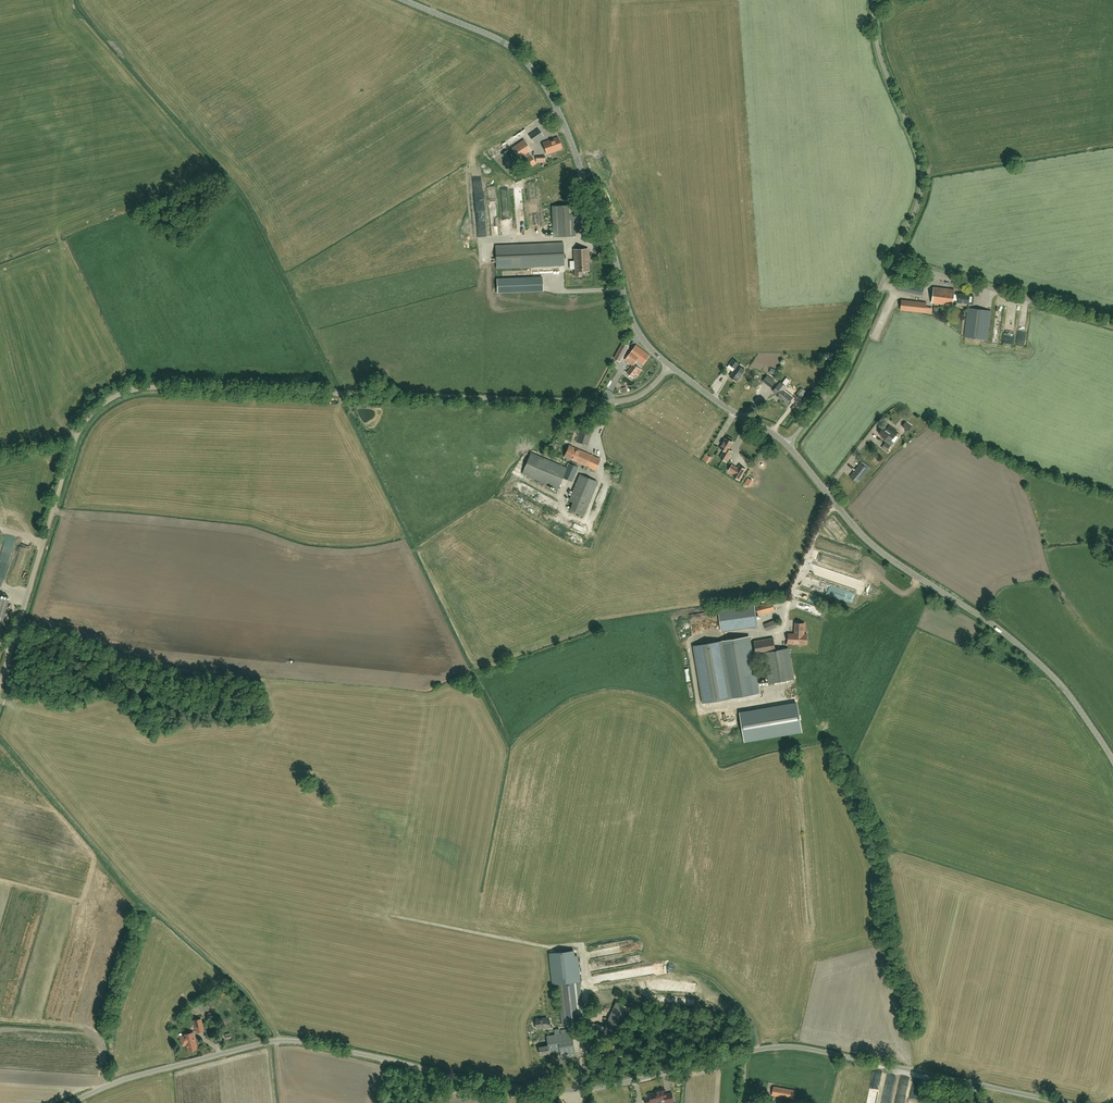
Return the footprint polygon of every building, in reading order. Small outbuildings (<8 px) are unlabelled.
[(538,129),(529,135),(534,143),(543,136),(538,129)] [(558,137),(543,143),(547,154),(562,148),(558,137)] [(537,163),(530,153),(532,151),(524,139),(511,148),(519,159),(526,170),(537,163)] [(504,150),(500,154),(505,160),(510,157),(504,150)] [(553,224),(543,224),(544,228),(553,228),(553,237),(575,236),(574,205),(552,206),(553,224)] [(496,245),(497,268),(564,265),(563,242),(520,244),(496,245)] [(588,249),(574,250),(575,276),(581,276),(581,271),(589,271),(588,249)] [(498,293),(543,291),(542,277),(497,279),(498,293)] [(900,279),(898,290),(922,295),(924,284),(900,279)] [(952,306),(953,302),(972,304),(973,297),(972,297),(969,297),(970,295),(954,293),(954,290),(933,287),(932,303),(952,306)] [(900,310),(925,313),(926,302),(902,300),(900,310)] [(968,308),(964,337),(987,340),(991,311),(968,308)] [(628,346),(623,343),(614,359),(620,362),(628,346)] [(638,375),(642,370),(634,364),(637,360),(642,365),(650,355),(636,345),(625,360),(632,366),(627,373),(633,378),(636,373),(638,375)] [(735,369),(729,376),(730,377),(730,378),(732,380),(733,380),(733,379),(736,381),(745,370),(738,365),(739,364),(733,360),(730,365),(735,369)] [(771,387),(775,382),(767,376),(763,381),(771,387)] [(790,402),(789,401),(793,397),(777,385),(773,391),(778,395),(777,396),(784,401),(783,403),(787,406),(790,402)] [(796,393),(799,396),(804,390),(800,387),(796,393)] [(906,422),(902,426),(909,431),(912,426),(906,422)] [(580,428),(576,441),(588,445),(592,432),(591,432),(593,426),(583,423),(581,429),(580,428)] [(886,430),(883,427),(879,433),(882,435),(881,436),(887,441),(884,445),(888,448),(893,442),(891,441),(898,432),(889,425),(886,430)] [(724,450),(720,458),(726,461),(732,452),(728,449),(733,443),(726,439),(725,439),(724,439),(723,442),(723,443),(720,448),(724,450)] [(600,459),(569,445),(564,456),(595,470),(600,459)] [(522,474),(558,489),(563,477),(572,481),(578,467),(568,463),(567,467),(531,452),(522,474)] [(707,463),(711,457),(705,453),(701,460),(707,463)] [(860,463),(850,477),(858,483),(868,469),(860,463)] [(729,470),(734,474),(733,476),(739,480),(745,469),(739,466),(738,468),(732,465),(729,470)] [(598,482),(580,474),(568,500),(573,502),(570,510),(583,516),(598,482)] [(773,601),(756,606),(758,615),(775,610),(773,601)] [(719,610),(722,631),(757,626),(754,605),(719,610)] [(774,620),(764,624),(767,630),(777,626),(774,620)] [(804,623),(795,623),(794,634),(789,634),(788,643),(806,644),(807,634),(804,634),(804,623)] [(749,636),(694,646),(704,703),(759,693),(749,636)] [(776,650),(773,638),(754,641),(756,654),(765,653),(770,683),(793,679),(788,648),(776,650)] [(744,740),(802,731),(797,704),(740,714),(744,740)] [(583,1014),(580,981),(577,955),(574,956),(574,950),(550,953),(553,984),(558,983),(562,1025),(585,1023),(584,1014),(583,1014)] [(627,992),(625,986),(611,989),(612,995),(627,992)] [(616,1041),(620,1033),(621,1034),(632,1008),(617,1001),(605,1027),(611,1029),(607,1037),(616,1041)] [(204,1030),(201,1019),(194,1020),(197,1032),(204,1030)] [(547,1021),(547,1019),(535,1020),(537,1028),(551,1027),(550,1020),(547,1021)] [(600,1047),(609,1028),(597,1023),(589,1042),(600,1047)] [(539,1047),(541,1055),(550,1053),(561,1051),(562,1058),(576,1056),(572,1032),(570,1032),(569,1029),(561,1030),(562,1034),(547,1036),(549,1046),(539,1047)] [(180,1037),(182,1045),(187,1044),(189,1051),(196,1050),(195,1047),(197,1046),(193,1033),(184,1035),(184,1036),(180,1037)] [(895,1077),(896,1074),(887,1073),(882,1102),(890,1102),(895,1077)] [(870,1081),(868,1095),(876,1097),(879,1083),(870,1081)] [(772,1095),(782,1097),(782,1096),(795,1098),(796,1091),(773,1087),(772,1095)] [(665,1089),(655,1091),(656,1093),(649,1094),(650,1099),(645,1100),(646,1102),(650,1102),(662,1100),(661,1099),(666,1098),(667,1102),(674,1101),(672,1095),(666,1096),(665,1089)]
